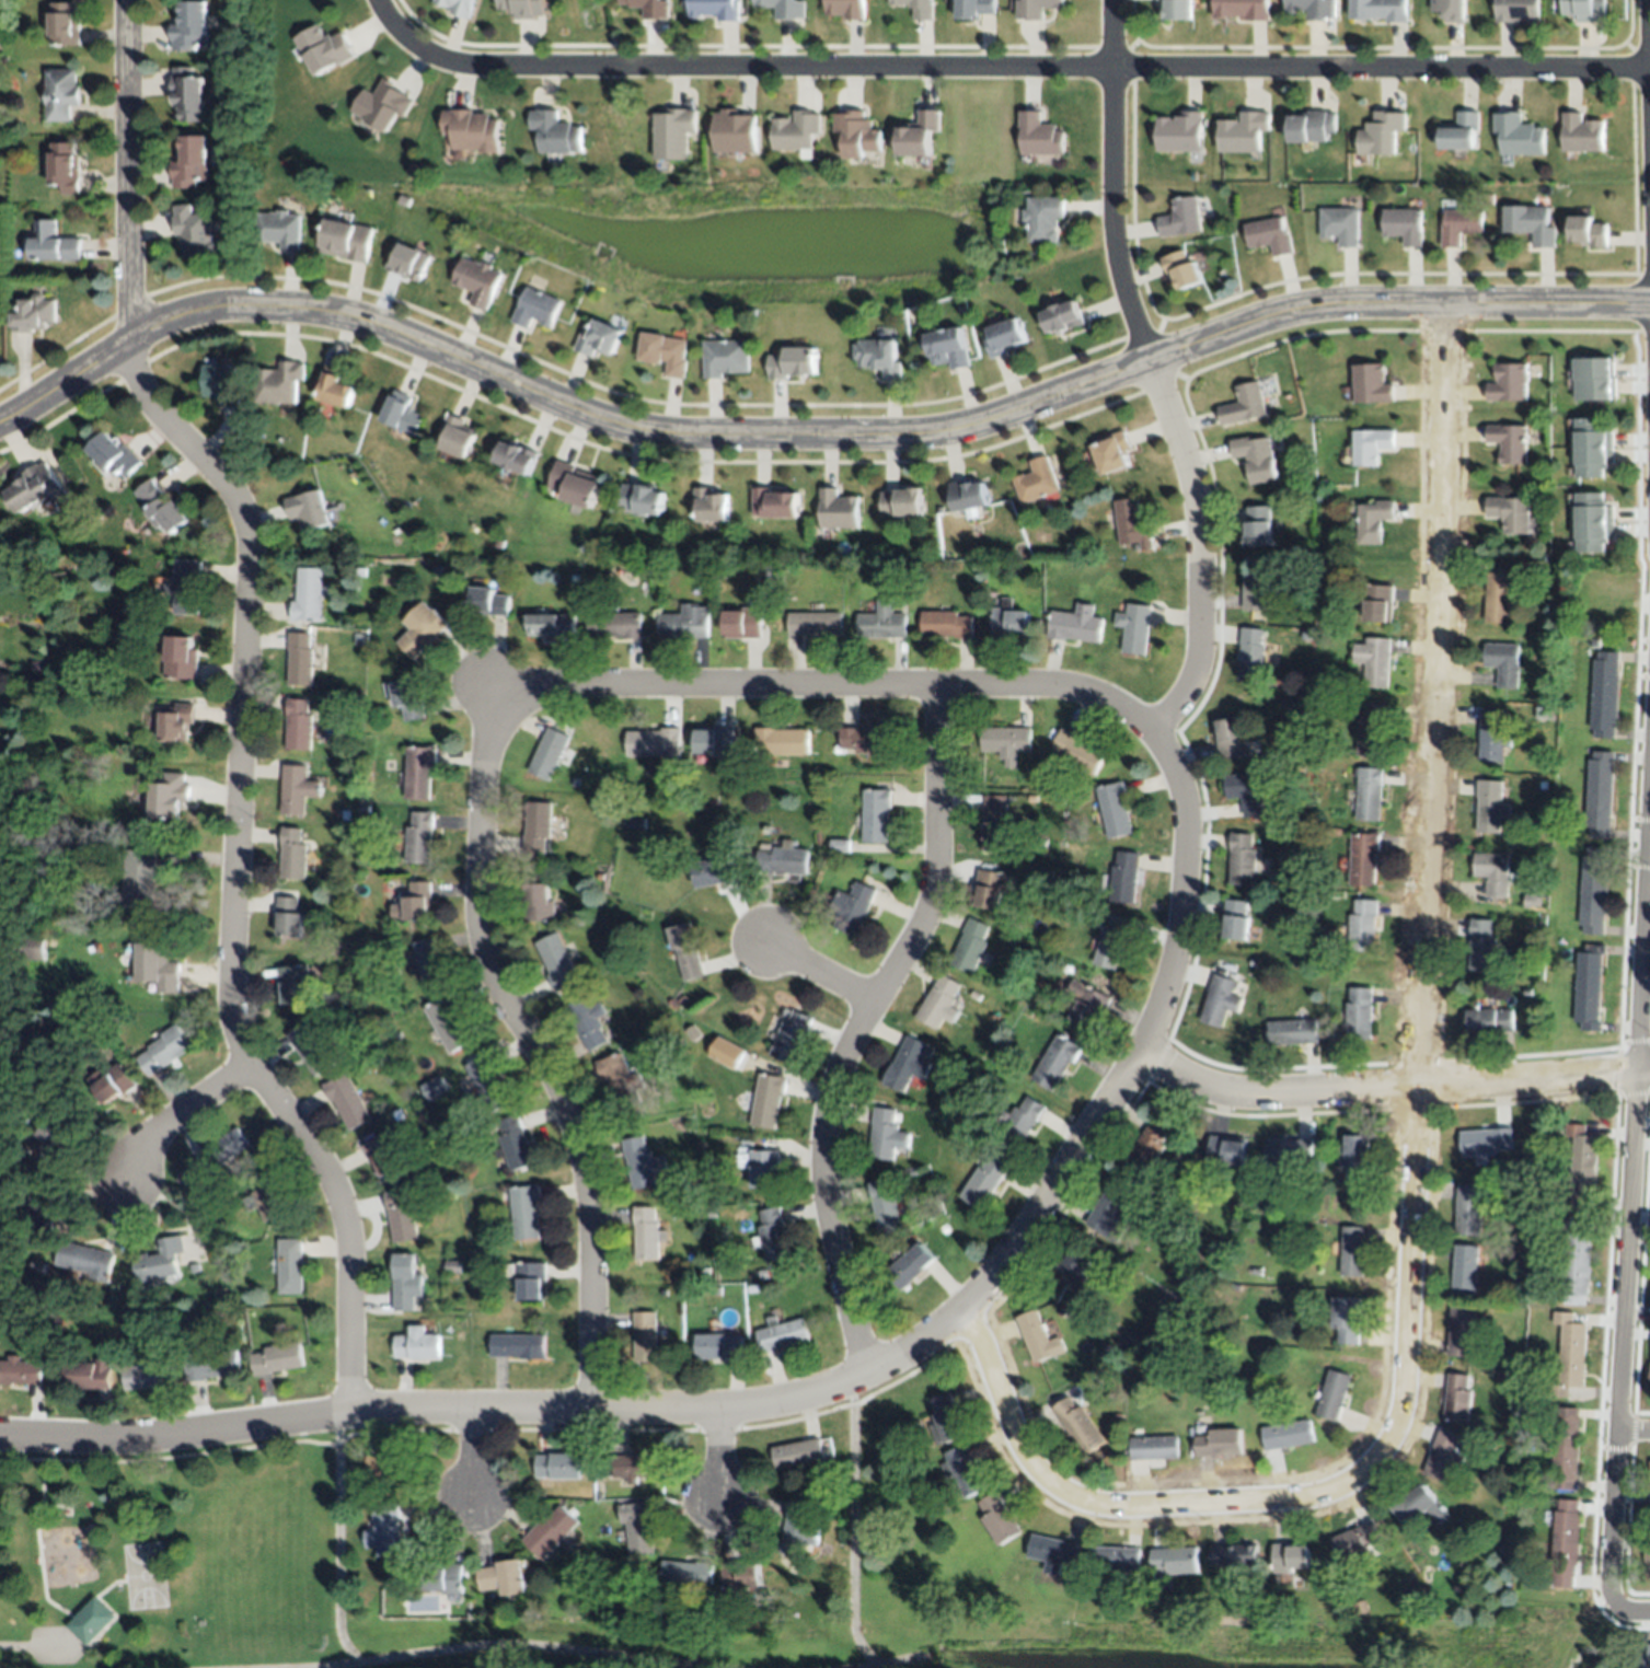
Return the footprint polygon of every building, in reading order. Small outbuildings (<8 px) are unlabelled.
[(182,23),(182,0),(208,0),(207,44),(195,44),(195,49),(173,49),(173,40),(171,40),(171,23),(182,23)] [(435,2),(435,0),(476,0),(470,20),(451,13),(452,9),(435,2)] [(499,8),(500,0),(546,0),(546,18),(518,16),(518,8),(499,8)] [(621,4),(621,0),(661,0),(661,1),(669,1),(669,19),(645,19),(645,8),(631,8),(631,4),(621,4)] [(685,19),(686,0),(728,0),(728,20),(685,19)] [(753,3),(753,0),(806,0),(806,14),(796,14),(796,20),(778,21),(777,7),(764,8),(764,3),(753,3)] [(828,15),(828,0),(866,0),(866,21),(846,21),(846,15),(828,15)] [(893,4),(893,0),(933,0),(933,20),(918,21),(918,7),(913,7),(913,2),(904,2),(904,4),(893,4)] [(961,19),(961,0),(996,0),(996,12),(980,12),(980,15),(974,15),(974,19),(961,19)] [(1018,19),(1018,0),(1026,0),(1066,0),(1065,8),(1045,8),(1045,21),(1027,21),(1027,20),(1018,19)] [(1164,18),(1164,0),(1192,0),(1192,18),(1164,18)] [(1214,14),(1214,0),(1267,0),(1267,19),(1245,19),(1245,14),(1214,14)] [(1285,12),(1285,0),(1334,0),(1334,15),(1325,15),(1325,19),(1306,19),(1306,8),(1303,8),(1303,12),(1285,12)] [(1351,15),(1351,0),(1406,0),(1406,19),(1387,19),(1387,15),(1351,15)] [(1430,10),(1430,0),(1465,0),(1465,20),(1442,20),(1442,10),(1430,10)] [(1495,21),(1495,0),(1538,0),(1537,20),(1528,19),(1528,18),(1513,18),(1513,21),(1495,21)] [(1562,12),(1562,0),(1604,0),(1603,16),(1593,16),(1593,21),(1574,21),(1574,12),(1562,12)] [(51,1),(76,2),(76,12),(80,12),(79,43),(51,43),(51,1)] [(294,39),(315,78),(355,57),(342,31),(326,40),(318,26),(294,39)] [(173,67),(192,67),(192,74),(203,74),(203,120),(180,119),(180,111),(176,109),(176,91),(172,91),(173,67)] [(47,68),(77,68),(76,84),(79,84),(79,103),(70,103),(70,118),(46,117),(47,68)] [(351,115),(388,133),(397,114),(404,118),(415,98),(381,81),(374,95),(363,90),(351,115)] [(655,111),(668,112),(668,105),(686,106),(686,108),(693,108),(693,130),(686,130),(685,158),(654,158),(655,111)] [(443,109),(454,108),(454,107),(472,106),(472,112),(488,112),(488,117),(499,117),(499,151),(482,151),(482,148),(474,148),(474,146),(453,146),(453,134),(445,134),(443,109)] [(531,109),(540,109),(540,106),(551,106),(551,109),(556,109),(556,121),(569,121),(569,125),(580,125),(580,150),(570,150),(570,153),(551,153),(551,150),(539,150),(539,129),(531,129),(531,109)] [(1042,106),(1043,123),(1057,123),(1057,129),(1063,128),(1063,151),(1020,152),(1019,107),(1042,106)] [(772,116),(791,116),(791,120),(794,120),(794,107),(812,107),(812,109),(818,109),(818,131),(814,131),(814,149),(772,149),(772,116)] [(835,112),(841,112),(841,107),(863,108),(862,116),(869,116),(868,126),(880,127),(878,151),(865,150),(865,157),(843,155),(844,135),(833,134),(835,112)] [(898,152),(898,124),(914,124),(914,126),(918,126),(918,107),(938,107),(938,127),(930,128),(930,152),(898,152)] [(1495,107),(1521,108),(1521,123),(1533,123),(1533,127),(1543,127),(1543,153),(1500,153),(1500,132),(1495,132),(1495,107)] [(760,115),(759,151),(715,150),(716,116),(722,116),(722,108),(731,108),(731,114),(760,115)] [(1155,150),(1155,115),(1169,115),(1169,118),(1174,118),(1174,113),(1181,113),(1181,109),(1200,109),(1200,150),(1155,150)] [(1290,138),(1290,112),(1307,112),(1307,109),(1326,109),(1326,112),(1336,112),(1336,130),(1325,130),(1325,141),(1308,140),(1308,138),(1290,138)] [(1456,109),(1477,109),(1477,127),(1473,127),(1473,144),(1441,144),(1441,123),(1456,123),(1456,109)] [(1561,109),(1581,109),(1581,121),(1585,121),(1585,116),(1601,116),(1601,149),(1561,149),(1561,109)] [(1219,117),(1238,117),(1238,120),(1241,120),(1241,111),(1268,111),(1268,129),(1259,129),(1259,150),(1218,150),(1219,117)] [(1373,111),(1405,111),(1405,131),(1394,131),(1394,152),(1358,152),(1358,129),(1366,129),(1366,120),(1373,120),(1373,111)] [(173,186),(173,177),(172,177),(172,159),(183,159),(183,132),(207,132),(207,177),(195,177),(195,187),(173,186)] [(62,193),(62,179),(50,179),(50,150),(53,150),(53,139),(74,139),(74,151),(78,151),(78,174),(80,174),(80,193),(62,193)] [(1196,194),(1200,229),(1158,235),(1156,216),(1172,213),(1172,210),(1173,210),(1172,197),(1196,194)] [(1027,196),(1062,197),(1062,217),(1055,217),(1054,225),(1051,225),(1051,231),(1058,231),(1057,240),(1027,239),(1027,221),(1023,220),(1023,209),(1026,209),(1027,196)] [(1504,204),(1526,204),(1526,206),(1547,206),(1547,224),(1554,224),(1554,244),(1533,244),(1533,231),(1513,231),(1513,230),(1504,230),(1504,204)] [(185,256),(184,256),(183,248),(181,248),(180,239),(182,239),(182,235),(176,235),(174,218),(175,218),(174,207),(192,205),(193,215),(209,212),(209,220),(220,219),(222,229),(210,231),(211,240),(219,240),(221,252),(185,256)] [(1318,208),(1357,208),(1357,245),(1338,245),(1338,232),(1330,232),(1330,236),(1318,236),(1318,208)] [(258,213),(278,215),(278,209),(289,210),(289,215),(301,215),(298,251),(281,250),(282,241),(275,240),(275,243),(257,241),(258,213)] [(1382,209),(1420,209),(1420,245),(1403,245),(1403,234),(1382,234),(1382,209)] [(1444,209),(1481,209),(1481,230),(1459,230),(1459,244),(1441,244),(1441,224),(1444,224),(1444,209)] [(1606,221),(1606,247),(1590,247),(1590,243),(1580,243),(1580,239),(1570,239),(1570,215),(1590,215),(1590,221),(1606,221)] [(320,251),(326,216),(373,225),(367,263),(350,259),(350,256),(320,251)] [(1244,224),(1280,216),(1283,231),(1286,230),(1292,252),(1272,256),(1269,243),(1256,246),(1256,244),(1249,245),(1244,224)] [(32,236),(36,236),(36,217),(56,217),(56,235),(79,235),(79,258),(58,258),(58,257),(32,257),(32,236)] [(431,255),(417,281),(386,265),(400,239),(431,255)] [(1159,258),(1184,248),(1188,260),(1195,258),(1202,278),(1179,287),(1174,273),(1166,276),(1159,258)] [(463,256),(482,264),(483,259),(493,263),(489,269),(499,274),(485,309),(469,301),(474,291),(452,281),(463,256)] [(527,286),(562,301),(551,326),(531,317),(527,327),(510,321),(527,286)] [(55,322),(45,322),(45,329),(33,329),(33,333),(12,333),(12,313),(21,313),(21,300),(33,301),(33,294),(44,293),(44,300),(55,300),(55,322)] [(1040,311),(1050,308),(1050,305),(1061,302),(1061,303),(1075,299),(1083,321),(1070,325),(1070,324),(1059,327),(1059,326),(1047,331),(1040,311)] [(992,358),(983,335),(990,333),(988,326),(1017,316),(1025,338),(1014,343),(1015,346),(1005,349),(1006,352),(992,358)] [(581,332),(588,335),(596,317),(620,328),(609,355),(595,349),(591,356),(575,348),(581,332)] [(924,335),(960,326),(969,364),(951,368),(949,360),(931,364),(924,335)] [(643,331),(666,334),(666,336),(686,339),(684,357),(686,357),(684,378),(665,374),(667,359),(661,358),(660,363),(638,360),(643,331)] [(853,343),(858,343),(858,338),(875,338),(875,336),(896,336),(896,359),(900,360),(900,375),(882,374),(882,368),(874,368),(874,366),(858,364),(858,361),(852,360),(853,343)] [(703,339),(749,339),(749,371),(719,372),(719,377),(703,377),(703,339)] [(766,352),(784,352),(784,344),(814,345),(814,372),(784,372),(784,378),(766,378),(766,352)] [(1608,356),(1608,377),(1612,377),(1612,398),(1576,398),(1576,379),(1572,379),(1573,356),(1608,356)] [(257,367),(279,368),(280,358),(298,359),(298,362),(303,362),(302,379),(296,378),(295,403),(255,401),(257,367)] [(1352,362),(1384,361),(1385,383),(1394,382),(1394,399),(1354,402),(1352,362)] [(1524,362),(1524,398),(1488,398),(1488,382),(1498,382),(1498,380),(1495,380),(1495,361),(1524,362)] [(318,396),(327,363),(342,368),(338,379),(355,384),(347,406),(318,396)] [(204,366),(239,366),(240,407),(219,407),(219,401),(215,401),(215,396),(204,396),(204,366)] [(1257,380),(1266,415),(1221,426),(1216,407),(1239,402),(1235,385),(1257,380)] [(424,415),(415,433),(382,419),(396,389),(411,395),(405,405),(415,409),(415,410),(424,415)] [(448,412),(464,419),(461,426),(475,432),(463,457),(440,447),(447,432),(439,429),(448,412)] [(1613,430),(1613,462),(1606,462),(1606,466),(1602,466),(1602,475),(1576,475),(1576,417),(1602,417),(1602,425),(1605,425),(1605,430),(1613,430)] [(1525,424),(1524,463),(1499,462),(1499,454),(1500,454),(1500,441),(1487,440),(1487,424),(1525,424)] [(1354,428),(1396,428),(1396,449),(1378,449),(1378,464),(1354,464),(1354,428)] [(1091,442),(1124,430),(1130,445),(1123,448),(1129,464),(1101,474),(1091,442)] [(88,450),(106,431),(120,447),(124,442),(142,462),(128,476),(122,470),(115,476),(108,471),(107,471),(88,450)] [(1230,439),(1250,436),(1250,439),(1268,435),(1277,477),(1251,482),(1246,454),(1233,456),(1230,439)] [(505,439),(515,443),(516,441),(539,450),(529,473),(515,467),(514,470),(507,466),(507,464),(496,460),(505,439)] [(1011,475),(1024,471),(1025,473),(1032,471),(1028,460),(1046,453),(1060,489),(1022,503),(1011,475)] [(559,459),(577,465),(574,472),(600,482),(589,510),(561,499),(563,493),(549,487),(559,459)] [(50,502),(47,497),(41,501),(43,503),(32,510),(31,507),(18,514),(4,494),(16,486),(15,485),(25,478),(22,473),(36,463),(38,467),(45,463),(65,494),(50,502)] [(948,480),(964,477),(965,480),(972,479),(973,483),(983,480),(988,503),(954,510),(948,480)] [(145,512),(147,510),(134,494),(152,478),(168,497),(163,500),(168,505),(173,498),(192,520),(173,535),(163,523),(158,529),(145,512)] [(623,483),(636,485),(637,479),(654,483),(653,489),(662,491),(658,513),(647,511),(646,517),(636,514),(636,511),(626,510),(627,505),(620,503),(623,483)] [(694,484),(711,485),(711,491),(726,491),(725,519),(696,518),(697,510),(692,510),(694,484)] [(880,490),(896,490),(896,487),(909,487),(909,484),(921,484),(920,516),(880,514),(880,490)] [(751,485),(769,486),(769,490),(795,490),(795,516),(751,514),(751,485)] [(819,486),(835,486),(835,495),(857,495),(856,526),(818,525),(819,486)] [(321,488),(331,522),(303,530),(300,516),(291,518),(286,498),(321,488)] [(1577,491),(1601,490),(1602,500),(1604,500),(1604,505),(1614,503),(1615,535),(1608,535),(1608,541),(1604,541),(1604,549),(1579,551),(1577,491)] [(1527,496),(1527,532),(1504,531),(1504,520),(1500,520),(1500,516),(1486,516),(1486,495),(1527,496)] [(1114,498),(1135,496),(1138,517),(1142,517),(1142,522),(1149,521),(1152,547),(1140,549),(1139,541),(1119,543),(1114,498)] [(1358,501),(1377,501),(1377,499),(1394,499),(1394,518),(1380,518),(1380,531),(1381,531),(1381,544),(1359,544),(1358,501)] [(1267,503),(1271,544),(1245,546),(1244,535),(1246,535),(1245,519),(1248,519),(1246,506),(1267,503)] [(182,560),(203,560),(200,583),(199,582),(197,614),(177,614),(177,595),(165,595),(165,584),(175,584),(176,560),(182,560)] [(431,569),(436,561),(443,566),(440,574),(431,569)] [(1522,570),(1522,561),(1534,563),(1534,570),(1522,570)] [(1037,574),(1034,568),(1039,563),(1043,568),(1037,574)] [(322,624),(291,623),(292,602),(297,602),(299,568),(323,569),(322,624)] [(1257,619),(1256,619),(1256,611),(1242,611),(1243,587),(1246,587),(1246,571),(1259,572),(1270,572),(1270,570),(1282,570),(1282,589),(1269,588),(1269,595),(1265,595),(1264,621),(1257,619)] [(568,574),(578,572),(578,581),(568,581),(568,574)] [(1508,624),(1485,622),(1488,572),(1510,575),(1509,588),(1518,588),(1516,606),(1509,605),(1508,624)] [(1392,623),(1365,622),(1365,606),(1363,605),(1363,599),(1353,599),(1354,583),(1394,587),(1392,623)] [(484,615),(484,611),(470,610),(472,587),(496,589),(496,595),(511,596),(509,616),(484,615)] [(1027,638),(993,639),(992,609),(1002,609),(1002,598),(1012,599),(1012,607),(1027,607),(1027,638)] [(450,624),(415,658),(399,641),(413,628),(404,618),(425,599),(450,624)] [(907,639),(857,638),(856,614),(877,614),(877,602),(892,602),(892,615),(907,615),(907,639)] [(1099,644),(1065,638),(1064,641),(1047,638),(1051,611),(1075,615),(1076,603),(1093,605),(1092,617),(1103,619),(1099,644)] [(1150,606),(1144,656),(1121,653),(1127,604),(1150,606)] [(709,637),(660,637),(660,616),(684,616),(684,605),(709,605),(709,637)] [(724,638),(723,607),(760,607),(760,639),(724,638)] [(957,612),(957,616),(972,616),(972,639),(955,639),(955,638),(921,637),(922,611),(957,612)] [(642,613),(643,639),(624,640),(624,638),(589,639),(588,615),(642,613)] [(841,613),(841,637),(820,638),(820,636),(787,636),(786,614),(841,613)] [(530,636),(530,615),(576,616),(576,636),(530,636)] [(1256,630),(1262,630),(1260,645),(1264,646),(1259,683),(1254,682),(1236,680),(1242,628),(1256,630)] [(312,687),(289,686),(290,650),(289,650),(289,633),(311,634),(311,649),(314,649),(312,687)] [(362,634),(362,645),(354,644),(355,634),(362,634)] [(197,681),(165,679),(165,658),(168,658),(169,637),(193,637),(193,650),(199,650),(197,681)] [(1387,690),(1364,687),(1365,663),(1353,663),(1354,645),(1366,645),(1366,638),(1389,639),(1387,690)] [(1518,688),(1497,687),(1498,668),(1484,667),(1485,644),(1518,645),(1516,663),(1519,663),(1518,688)] [(1617,719),(1616,719),(1616,738),(1594,738),(1595,729),(1591,729),(1594,660),(1599,660),(1599,652),(1618,653),(1617,672),(1620,672),(1617,719)] [(66,676),(66,667),(74,668),(73,677),(66,676)] [(422,693),(426,718),(406,722),(403,707),(397,708),(393,685),(415,681),(417,693),(422,693)] [(59,704),(60,691),(74,692),(73,705),(59,704)] [(312,753),(287,752),(288,698),(307,699),(307,714),(313,714),(312,753)] [(162,713),(176,713),(177,704),(195,705),(194,725),(188,723),(188,742),(161,741),(162,713)] [(1381,757),(1357,756),(1359,720),(1358,720),(1359,704),(1386,705),(1385,723),(1383,723),(1381,757)] [(1553,720),(1536,719),(1536,707),(1553,708),(1553,720)] [(1480,708),(1505,710),(1504,733),(1511,734),(1510,746),(1502,746),(1501,762),(1478,761),(1480,708)] [(1213,721),(1239,717),(1243,734),(1247,734),(1249,754),(1220,760),(1213,721)] [(550,783),(529,772),(550,727),(570,737),(550,783)] [(713,758),(713,753),(696,753),(696,730),(713,729),(713,728),(734,727),(734,757),(713,758)] [(758,757),(755,729),(774,728),(774,730),(808,730),(809,755),(773,755),(773,756),(758,757)] [(855,753),(855,751),(840,750),(840,729),(888,728),(888,754),(855,753)] [(1031,728),(1030,752),(1016,752),(1016,768),(1005,768),(1005,760),(1000,760),(1000,752),(982,752),(982,728),(1031,728)] [(627,756),(628,733),(661,734),(662,729),(680,730),(679,755),(679,767),(664,766),(664,758),(627,756)] [(1063,760),(1065,757),(1051,750),(1061,729),(1076,737),(1076,739),(1106,754),(1094,776),(1063,760)] [(407,746),(438,748),(437,766),(432,766),(430,800),(405,799),(407,746)] [(1615,753),(1611,838),(1590,837),(1590,830),(1585,830),(1590,760),(1593,760),(1593,752),(1615,753)] [(305,818),(280,816),(281,765),(308,765),(307,780),(322,780),(321,798),(307,798),(305,818)] [(1380,821),(1357,820),(1358,776),(1353,776),(1353,767),(1383,769),(1383,787),(1381,787),(1380,821)] [(152,780),(166,780),(166,772),(185,772),(185,781),(192,781),(192,801),(182,802),(182,808),(178,808),(178,815),(152,815),(152,780)] [(1247,818),(1244,818),(1242,798),(1227,800),(1224,777),(1249,773),(1257,773),(1262,815),(1247,818)] [(578,788),(570,786),(572,777),(579,778),(578,788)] [(1502,802),(1510,802),(1509,819),(1501,818),(1500,834),(1476,833),(1478,798),(1477,798),(1477,780),(1502,781),(1502,802)] [(1132,834),(1107,841),(1095,789),(1123,781),(1128,800),(1124,800),(1132,834)] [(863,792),(891,792),(892,809),(888,809),(889,843),(865,844),(863,792)] [(1006,850),(982,849),(982,846),(981,846),(982,830),(984,830),(983,796),(1006,797),(1006,850)] [(551,838),(546,838),(546,842),(552,843),(552,852),(546,850),(546,854),(523,853),(524,835),(527,836),(528,802),(553,804),(551,838)] [(359,812),(359,804),(369,806),(369,813),(359,812)] [(434,814),(431,864),(406,862),(408,826),(413,827),(413,813),(434,814)] [(628,829),(628,819),(644,819),(644,829),(628,829)] [(307,882),(281,881),(282,847),(281,847),(282,827),(302,829),(301,844),(308,844),(307,882)] [(1374,888),(1349,887),(1351,850),(1350,850),(1351,833),(1380,835),(1378,853),(1376,853),(1374,888)] [(1246,835),(1251,835),(1251,850),(1256,850),(1255,887),(1245,885),(1230,885),(1231,834),(1246,835)] [(39,850),(41,837),(58,839),(57,853),(39,850)] [(807,850),(805,876),(754,873),(755,852),(763,852),(763,846),(770,847),(770,852),(772,852),(772,848),(783,848),(783,841),(794,841),(793,849),(807,850)] [(849,854),(830,853),(830,841),(849,841),(849,854)] [(1609,848),(1606,915),(1605,915),(1605,935),(1583,934),(1583,926),(1580,926),(1583,855),(1586,856),(1586,847),(1609,848)] [(154,910),(124,907),(127,849),(157,852),(154,910)] [(1139,854),(1133,904),(1109,902),(1114,867),(1116,867),(1117,859),(1114,859),(1114,852),(1117,853),(1118,852),(1139,854)] [(1508,897),(1485,899),(1485,881),(1488,881),(1488,877),(1474,877),(1474,853),(1508,853),(1508,897)] [(697,889),(693,864),(731,857),(736,881),(697,889)] [(1005,894),(1002,893),(1000,911),(972,906),(979,870),(1009,874),(1005,894)] [(431,881),(431,903),(428,903),(428,919),(393,919),(393,903),(405,903),(405,895),(412,895),(412,881),(431,881)] [(1069,884),(1066,896),(1054,893),(1057,881),(1069,884)] [(876,892),(857,938),(834,927),(836,919),(829,915),(840,890),(851,894),(853,890),(847,889),(851,883),(855,884),(855,883),(876,892)] [(555,922),(523,925),(520,887),(550,884),(551,902),(554,902),(555,922)] [(1522,907),(1522,895),(1535,895),(1535,897),(1541,897),(1541,907),(1522,907)] [(278,897),(298,899),(298,914),(303,914),(303,937),(279,936),(280,923),(277,923),(278,897)] [(1244,902),(1247,902),(1246,917),(1250,917),(1248,940),(1242,940),(1225,938),(1226,924),(1223,924),(1225,900),(1244,902)] [(1374,950),(1349,950),(1349,940),(1350,925),(1350,915),(1355,915),(1355,900),(1376,901),(1376,917),(1375,917),(1374,950)] [(1130,922),(1116,971),(1093,963),(1104,928),(1107,929),(1111,915),(1130,922)] [(973,975),(950,964),(964,934),(962,933),(969,917),(990,927),(983,941),(988,942),(973,975)] [(1495,971),(1468,970),(1472,918),(1492,919),(1491,936),(1496,936),(1495,971)] [(704,977),(684,983),(677,951),(672,951),(666,929),(692,923),(696,943),(704,977)] [(581,982),(556,994),(547,976),(551,975),(535,943),(557,933),(581,982)] [(21,935),(45,935),(44,959),(21,959),(21,935)] [(446,985),(425,992),(413,943),(435,938),(446,985)] [(137,942),(161,941),(161,953),(169,952),(169,961),(178,961),(178,983),(178,991),(159,991),(159,981),(137,981),(137,942)] [(1605,946),(1605,955),(1602,955),(1600,1021),(1602,1021),(1602,1031),(1581,1030),(1581,1022),(1576,1022),(1579,952),(1584,952),(1584,946),(1605,946)] [(1063,968),(1065,962),(1074,965),(1072,971),(1063,968)] [(278,968),(309,966),(310,985),(305,985),(307,1004),(280,1005),(278,968)] [(937,1031),(915,1018),(942,975),(960,987),(954,998),(956,999),(951,1007),(959,1012),(951,1024),(944,1020),(937,1031)] [(1239,996),(1243,998),(1238,1013),(1228,1010),(1223,1028),(1200,1021),(1214,975),(1237,982),(1233,995),(1239,996)] [(1111,998),(1095,1031),(1072,1020),(1080,1005),(1076,1003),(1078,997),(1069,992),(1073,982),(1082,987),(1084,984),(1111,998)] [(1371,1039),(1346,1039),(1346,1003),(1349,1003),(1349,988),(1372,988),(1371,1039)] [(969,996),(972,991),(982,996),(978,1001),(969,996)] [(425,1009),(450,994),(459,1010),(455,1012),(472,1042),(450,1055),(425,1009)] [(589,1051),(564,1008),(586,995),(592,1007),(600,1003),(607,1015),(599,1019),(603,1027),(601,1029),(608,1041),(589,1051)] [(1469,1035),(1467,1011),(1497,1008),(1498,1010),(1511,1010),(1513,1032),(1469,1035)] [(791,1067),(769,1056),(783,1023),(786,1024),(793,1010),(812,1019),(791,1067)] [(1045,1027),(1037,1021),(1040,1017),(1048,1022),(1045,1027)] [(1269,1046),(1267,1022),(1317,1019),(1318,1043),(1269,1046)] [(691,1023),(700,1034),(693,1041),(683,1031),(691,1023)] [(336,1064),(315,1078),(287,1036),(305,1024),(313,1035),(316,1033),(336,1064)] [(150,1078),(137,1059),(150,1051),(149,1047),(163,1038),(162,1035),(177,1026),(193,1049),(150,1078)] [(1053,1091),(1030,1078),(1058,1033),(1083,1049),(1074,1064),(1070,1063),(1053,1091)] [(903,1093),(882,1082),(892,1064),(893,1065),(909,1035),(927,1046),(922,1058),(932,1064),(922,1080),(913,1075),(903,1093)] [(674,1046),(673,1039),(681,1038),(682,1044),(674,1046)] [(709,1059),(737,1070),(745,1049),(717,1038),(709,1059)] [(618,1111),(605,1079),(603,1080),(596,1064),(622,1054),(631,1077),(638,1074),(643,1086),(635,1089),(641,1101),(618,1111)] [(465,1068),(485,1057),(498,1080),(499,1079),(512,1102),(491,1114),(465,1068)] [(125,1096),(124,1093),(106,1105),(88,1079),(103,1068),(105,1072),(120,1061),(138,1086),(125,1096)] [(373,1120),(350,1132),(334,1101),(331,1102),(322,1086),(347,1072),(373,1120)] [(760,1072),(786,1078),(783,1096),(781,1096),(774,1130),(749,1125),(760,1072)] [(429,1089),(426,1085),(435,1080),(437,1084),(429,1089)] [(1028,1096),(1046,1107),(1017,1150),(995,1136),(1015,1108),(1019,1110),(1028,1096)] [(893,1163),(868,1160),(874,1126),(872,1126),(875,1107),(895,1111),(892,1125),(899,1125),(897,1132),(910,1134),(908,1148),(896,1147),(893,1163)] [(405,1117),(397,1123),(392,1114),(400,1109),(405,1117)] [(519,1114),(534,1165),(510,1172),(506,1157),(497,1159),(494,1150),(503,1147),(499,1136),(503,1136),(498,1121),(519,1114)] [(1153,1119),(1169,1130),(1162,1143),(1166,1145),(1150,1171),(1128,1158),(1153,1119)] [(54,1165),(18,1144),(27,1126),(41,1134),(48,1120),(70,1133),(54,1165)] [(1570,1207),(1572,1148),(1564,1148),(1565,1124),(1585,1125),(1584,1136),(1599,1136),(1595,1201),(1591,1201),(1591,1208),(1570,1207)] [(209,1173),(196,1155),(238,1127),(250,1146),(209,1173)] [(1461,1157),(1459,1132),(1510,1128),(1512,1149),(1497,1150),(1498,1155),(1461,1157)] [(379,1179),(370,1161),(369,1161),(361,1147),(391,1132),(400,1148),(397,1149),(402,1158),(400,1158),(404,1167),(379,1179)] [(1232,1137),(1247,1138),(1244,1166),(1232,1165),(1227,1165),(1226,1169),(1207,1168),(1209,1135),(1232,1137)] [(460,1145),(458,1139),(464,1136),(466,1142),(460,1145)] [(633,1189),(626,1157),(624,1158),(622,1140),(644,1136),(647,1151),(650,1150),(651,1158),(662,1157),(665,1170),(655,1172),(657,1184),(633,1189)] [(1365,1183),(1346,1183),(1348,1136),(1368,1137),(1365,1183)] [(1312,1139),(1313,1159),(1296,1160),(1297,1166),(1267,1167),(1266,1142),(1312,1139)] [(2,1157),(3,1148),(11,1149),(9,1157),(2,1157)] [(778,1188),(752,1188),(752,1172),(748,1172),(748,1168),(738,1168),(738,1155),(748,1155),(748,1151),(778,1152),(778,1188)] [(1008,1167),(981,1209),(959,1196),(979,1166),(982,1169),(990,1155),(1008,1167)] [(259,1208),(259,1207),(250,1213),(243,1200),(254,1195),(246,1180),(268,1169),(275,1183),(276,1183),(289,1212),(266,1223),(259,1208)] [(901,1235),(877,1238),(869,1183),(889,1181),(891,1196),(895,1195),(901,1235)] [(1104,1236),(1085,1224),(1110,1181),(1129,1193),(1104,1236)] [(1480,1236),(1455,1235),(1456,1183),(1478,1184),(1478,1200),(1481,1200),(1480,1236)] [(509,1188),(539,1185),(541,1204),(535,1204),(540,1238),(515,1240),(509,1188)] [(418,1239),(394,1244),(384,1192),(404,1189),(407,1205),(412,1204),(418,1239)] [(635,1259),(635,1226),(634,1226),(634,1207),(655,1207),(655,1223),(658,1223),(658,1231),(667,1231),(667,1243),(658,1243),(658,1259),(635,1259)] [(788,1258),(764,1262),(761,1248),(753,1249),(751,1239),(760,1237),(758,1228),(761,1227),(759,1211),(780,1207),(788,1258)] [(1551,1217),(1570,1218),(1569,1230),(1551,1229),(1551,1217)] [(945,1221),(949,1229),(944,1232),(939,1225),(945,1221)] [(1362,1276),(1340,1275),(1341,1227),(1364,1228),(1362,1276)] [(1565,1231),(1590,1232),(1590,1242),(1591,1243),(1589,1286),(1588,1286),(1588,1296),(1585,1296),(1584,1306),(1562,1305),(1564,1295),(1562,1295),(1565,1231)] [(154,1279),(155,1288),(139,1291),(134,1255),(148,1253),(148,1256),(161,1254),(159,1240),(183,1236),(185,1252),(177,1254),(178,1261),(177,1261),(180,1275),(154,1279)] [(302,1294),(279,1294),(278,1260),(270,1260),(270,1250),(277,1250),(278,1240),(301,1240),(302,1294)] [(116,1255),(108,1284),(91,1278),(91,1275),(55,1265),(61,1241),(116,1255)] [(902,1290),(886,1271),(908,1252),(909,1253),(921,1243),(935,1260),(923,1270),(925,1271),(902,1290)] [(1078,1290),(1052,1274),(1071,1244),(1094,1260),(1086,1272),(1088,1274),(1078,1290)] [(1474,1295),(1451,1294),(1455,1246),(1478,1246),(1474,1295)] [(414,1311),(394,1310),(394,1277),(394,1254),(415,1254),(415,1275),(422,1275),(422,1297),(414,1297),(414,1311)] [(198,1261),(200,1271),(192,1273),(189,1263),(198,1261)] [(445,1273),(443,1261),(460,1261),(461,1273),(445,1273)] [(545,1263),(545,1299),(519,1300),(519,1283),(515,1284),(515,1277),(506,1277),(506,1264),(545,1263)] [(768,1270),(769,1278),(760,1281),(758,1271),(768,1270)] [(1200,1295),(1189,1297),(1185,1276),(1197,1274),(1200,1295)] [(1358,1345),(1338,1344),(1338,1328),(1331,1328),(1332,1298),(1360,1299),(1358,1345)] [(1451,1306),(1476,1307),(1474,1343),(1472,1343),(1470,1357),(1447,1356),(1451,1306)] [(1016,1318),(1036,1309),(1049,1341),(1059,1337),(1065,1352),(1035,1364),(1016,1318)] [(634,1362),(634,1312),(656,1313),(657,1362),(634,1362)] [(1583,1388),(1569,1388),(1569,1398),(1548,1397),(1549,1385),(1558,1385),(1560,1324),(1553,1324),(1553,1312),(1573,1313),(1572,1323),(1585,1323),(1583,1388)] [(61,1320),(57,1328),(50,1325),(55,1317),(61,1320)] [(808,1342),(761,1355),(754,1332),(769,1328),(766,1319),(775,1317),(778,1325),(801,1319),(808,1342)] [(439,1334),(439,1359),(409,1359),(409,1358),(394,1358),(394,1336),(409,1336),(409,1327),(425,1325),(425,1334),(439,1334)] [(740,1335),(740,1357),(726,1357),(726,1359),(696,1358),(697,1334),(726,1334),(726,1335),(740,1335)] [(544,1335),(544,1359),(520,1359),(520,1358),(491,1357),(491,1335),(544,1335)] [(254,1377),(251,1355),(253,1355),(252,1348),(261,1347),(262,1353),(265,1353),(264,1347),(299,1342),(303,1367),(272,1374),(254,1377)] [(236,1350),(240,1375),(205,1378),(206,1380),(187,1382),(185,1369),(186,1369),(185,1355),(236,1350)] [(125,1390),(123,1368),(147,1366),(147,1354),(165,1352),(166,1364),(172,1363),(174,1386),(125,1390)] [(12,1386),(0,1385),(0,1361),(8,1362),(8,1356),(20,1357),(20,1360),(42,1362),(39,1385),(13,1383),(12,1386)] [(66,1388),(67,1362),(95,1363),(95,1358),(108,1359),(108,1368),(111,1368),(111,1390),(66,1388)] [(1337,1422),(1315,1415),(1320,1400),(1312,1398),(1314,1390),(1322,1393),(1329,1370),(1350,1376),(1337,1422)] [(1447,1374),(1467,1376),(1466,1390),(1472,1391),(1467,1422),(1442,1420),(1447,1374)] [(928,1426),(937,1422),(930,1401),(948,1393),(966,1436),(938,1448),(928,1426)] [(1106,1443),(1084,1458),(1051,1409),(1069,1397),(1076,1410),(1082,1406),(1106,1443)] [(1555,1408),(1579,1409),(1579,1417),(1580,1417),(1578,1481),(1576,1481),(1574,1491),(1553,1490),(1555,1408)] [(1314,1443),(1266,1451),(1261,1427),(1309,1420),(1314,1443)] [(1218,1456),(1196,1457),(1195,1436),(1210,1436),(1209,1430),(1219,1429),(1239,1428),(1241,1455),(1218,1456)] [(1440,1429),(1459,1437),(1454,1452),(1464,1457),(1456,1479),(1445,1474),(1443,1481),(1423,1473),(1440,1429)] [(1177,1436),(1178,1458),(1131,1461),(1129,1438),(1177,1436)] [(775,1470),(772,1451),(819,1441),(823,1460),(775,1470)] [(966,1445),(985,1490),(964,1499),(953,1476),(946,1479),(939,1466),(947,1461),(945,1455),(966,1445)] [(551,1480),(551,1479),(535,1479),(534,1456),(551,1456),(551,1453),(580,1453),(580,1480),(551,1480)] [(661,1455),(662,1478),(637,1478),(636,1485),(627,1484),(626,1478),(613,1479),(612,1456),(661,1455)] [(366,1456),(366,1482),(397,1483),(398,1457),(366,1456)] [(1406,1493),(1408,1496),(1422,1483),(1439,1502),(1440,1502),(1451,1515),(1439,1525),(1427,1511),(1420,1517),(1416,1511),(1404,1521),(1392,1506),(1406,1493)] [(1020,1532),(999,1548),(981,1519),(985,1516),(977,1504),(994,1493),(1020,1532)] [(1512,1497),(1512,1508),(1502,1508),(1503,1496),(1512,1497)] [(1556,1501),(1579,1501),(1578,1514),(1579,1514),(1579,1522),(1580,1522),(1578,1566),(1577,1566),(1576,1576),(1574,1576),(1573,1588),(1553,1587),(1554,1575),(1551,1575),(1556,1501)] [(625,1524),(620,1525),(619,1505),(649,1502),(655,1553),(630,1556),(625,1524)] [(371,1506),(399,1503),(401,1520),(399,1521),(403,1555),(378,1559),(371,1506)] [(788,1504),(809,1508),(807,1521),(809,1521),(808,1526),(820,1528),(817,1547),(805,1544),(803,1557),(780,1553),(788,1504)] [(544,1560),(523,1539),(544,1517),(546,1520),(559,1505),(579,1524),(544,1560)] [(1341,1564),(1330,1540),(1372,1521),(1381,1541),(1364,1548),(1368,1553),(1341,1564)] [(1031,1534),(1080,1544),(1074,1568),(1026,1557),(1031,1534)] [(1212,1568),(1211,1568),(1210,1547),(1213,1547),(1256,1544),(1257,1565),(1212,1568)] [(1272,1573),(1273,1544),(1289,1544),(1289,1547),(1307,1547),(1308,1568),(1291,1568),(1291,1573),(1272,1573)] [(1091,1547),(1139,1549),(1138,1573),(1089,1569),(1091,1547)] [(1150,1550),(1195,1548),(1197,1574),(1167,1576),(1166,1569),(1151,1571),(1150,1550)] [(480,1591),(476,1569),(497,1567),(496,1563),(520,1560),(524,1592),(501,1597),(500,1589),(480,1591)] [(661,1586),(662,1561),(695,1564),(695,1562),(713,1564),(711,1586),(697,1585),(696,1589),(661,1586)] [(758,1561),(761,1587),(748,1589),(748,1592),(742,1594),(743,1600),(727,1602),(725,1576),(718,1577),(718,1569),(723,1568),(723,1565),(758,1561)] [(442,1595),(442,1591),(427,1591),(426,1568),(427,1568),(427,1564),(463,1564),(463,1595),(442,1595)] [(86,1645),(67,1625),(96,1594),(116,1614),(86,1645)] [(1354,1608),(1363,1606),(1366,1615),(1358,1618),(1354,1608)] [(1647,1645),(1649,1645),(1649,1667),(1636,1667),(1636,1657),(1647,1657),(1647,1645)]
